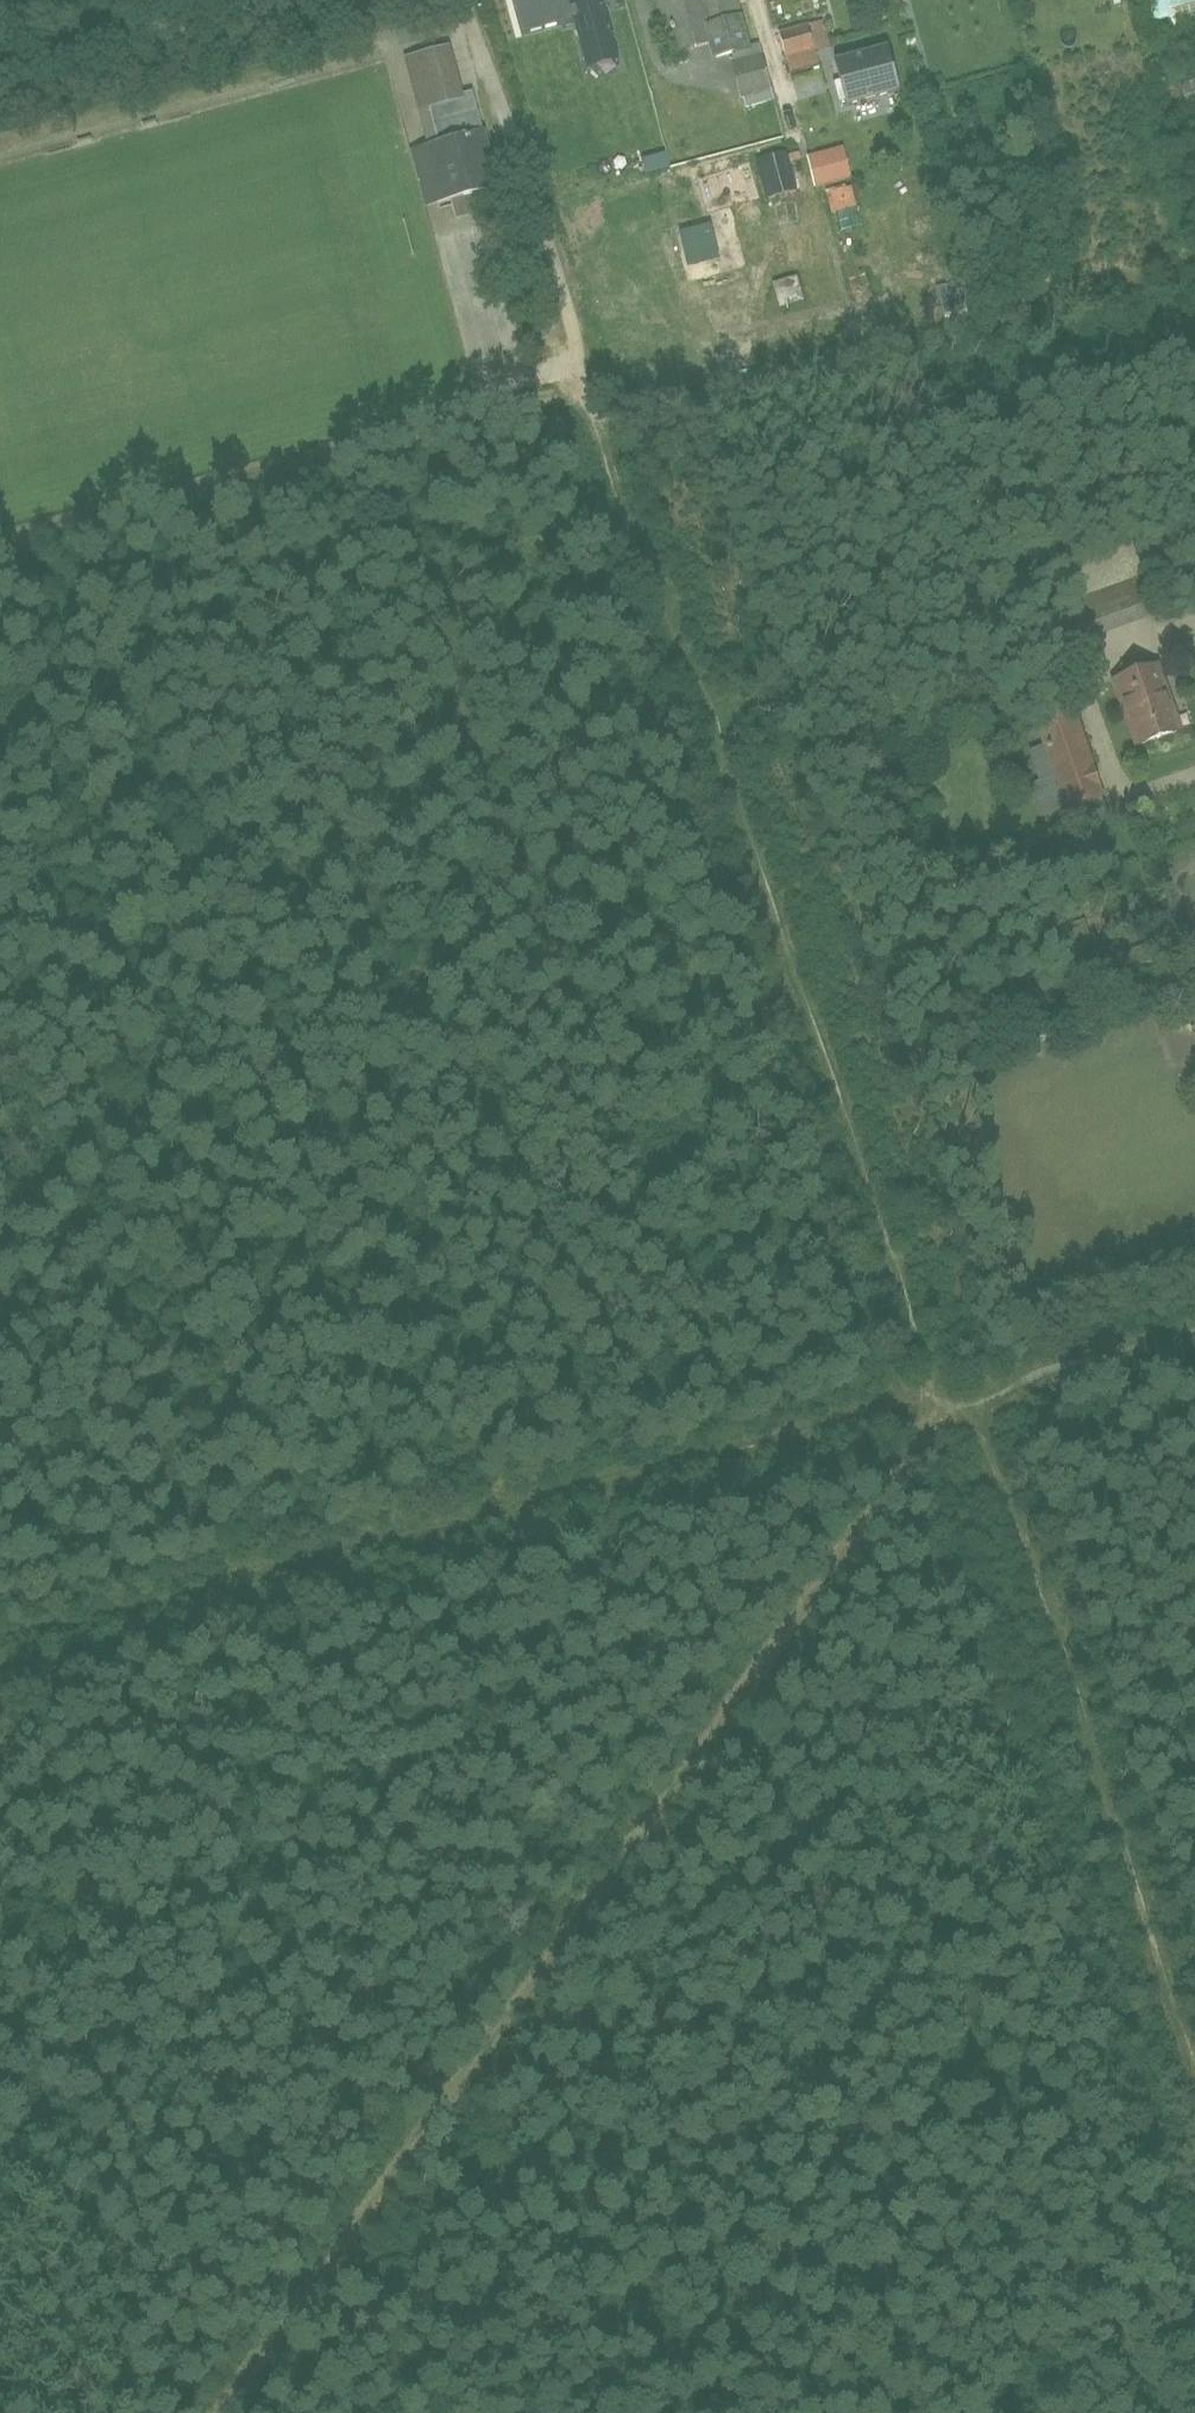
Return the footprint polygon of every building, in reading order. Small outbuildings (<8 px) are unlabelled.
[(594,64),(630,54),(611,0),(549,0),(529,5),(539,35),(580,22),(594,64)] [(664,26),(671,24),(680,57),(708,49),(712,64),(753,52),(738,0),(656,0),(664,26)] [(1180,25),(1194,21),(1194,0),(1172,0),(1180,25)] [(829,48),(822,23),(780,34),(791,73),(819,66),(815,52),(829,48)] [(442,143),(416,150),(431,203),(501,184),(475,90),(462,94),(449,46),(408,57),(423,112),(433,109),(442,143)] [(847,106),(900,93),(889,48),(836,62),(847,106)] [(844,145),(807,155),(815,187),(853,177),(844,145)] [(757,159),(767,198),(799,190),(789,151),(757,159)] [(853,185),(830,191),(837,214),(859,208),(853,185)] [(776,282),(779,308),(802,305),(798,278),(776,282)] [(1191,733),(1165,663),(1121,679),(1141,748),(1191,733)] [(1113,797),(1085,713),(1048,725),(1073,808),(1113,797)]
